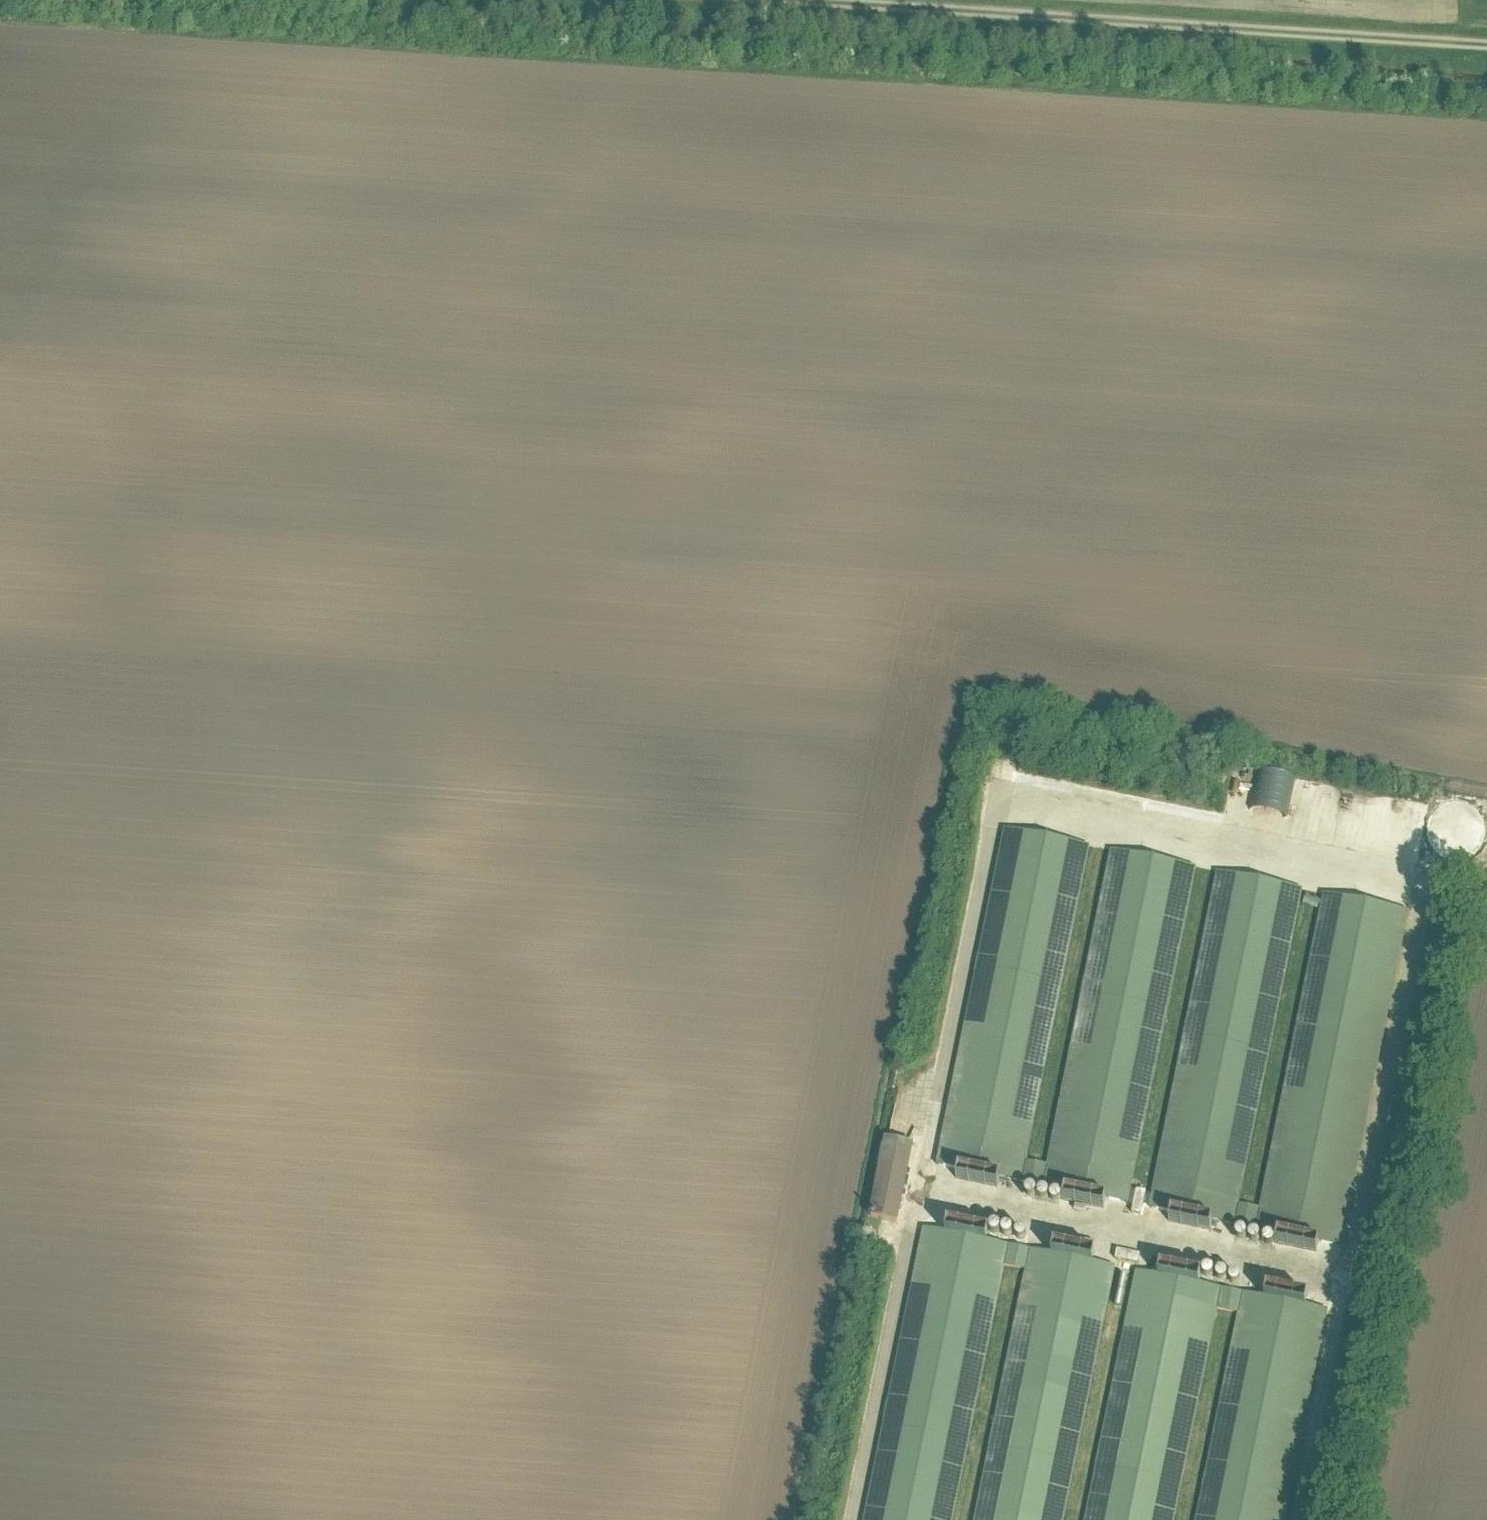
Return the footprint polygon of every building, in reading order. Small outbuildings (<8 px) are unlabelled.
[(1253,811),(1290,817),(1296,778),(1260,772),(1253,811)] [(932,1166),(1129,1205),(1196,868),(1108,851),(1045,1163),(1026,1160),(1089,841),(1001,824),(932,1166)] [(1208,869),(1139,1206),(1343,1248),(1412,912),(1317,892),(1254,1203),(1238,1200),(1302,888),(1208,869)] [(912,1142),(883,1136),(867,1211),(896,1217),(912,1142)] [(859,1519),(952,1519),(1003,1265),(1024,1270),(974,1519),(1062,1519),(1114,1264),(919,1225),(859,1519)] [(1082,1519),(1174,1519),(1217,1307),(1238,1311),(1196,1519),(1285,1519),(1328,1306),(1133,1267),(1082,1519)]
